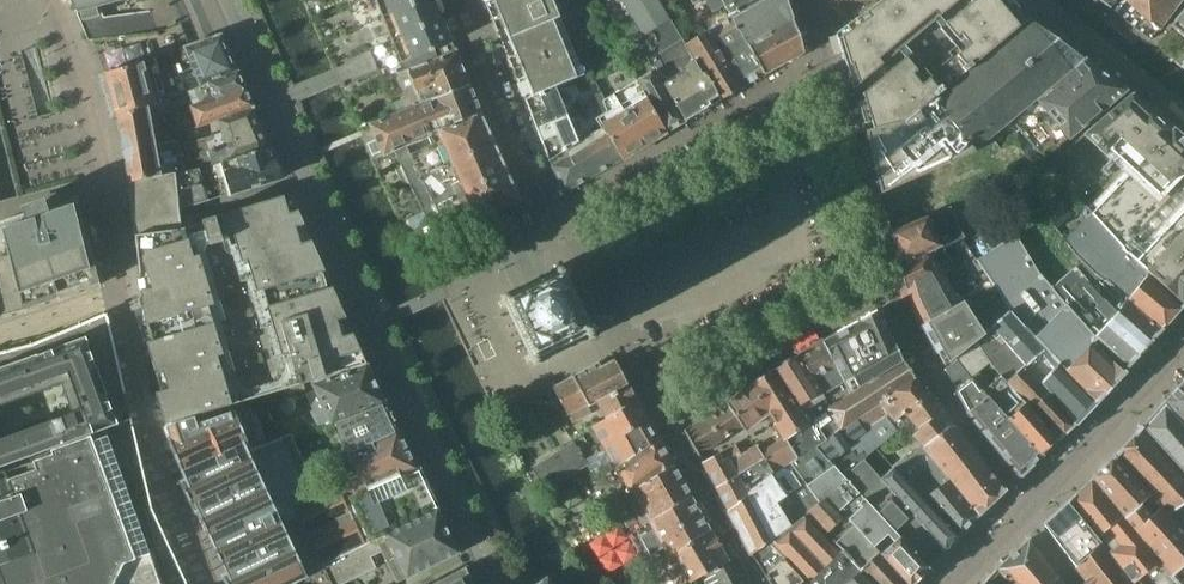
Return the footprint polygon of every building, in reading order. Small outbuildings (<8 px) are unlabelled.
[(75,10),(74,10),(75,12),(77,12),(77,13),(79,13),(79,10),(119,0),(71,0),(75,10)] [(443,19),(441,17),(439,16),(437,14),(435,12),(434,9),(433,7),(433,4),(433,1),(433,0),(376,0),(402,64),(403,63),(406,71),(409,70),(409,71),(457,51),(443,19)] [(500,38),(525,99),(556,87),(584,75),(553,0),(484,0),(500,38)] [(661,4),(658,0),(623,0),(644,34),(636,39),(656,72),(657,71),(686,121),(722,100),(706,72),(703,75),(685,45),(686,44),(683,39),(682,40),(661,4)] [(713,12),(725,5),(722,0),(705,0),(713,13),(713,12)] [(725,5),(732,17),(733,16),(750,43),(793,19),(787,0),(722,0),(725,5)] [(867,132),(908,122),(934,99),(935,101),(1026,24),(1007,0),(884,0),(835,35),(867,132)] [(1158,29),(1180,0),(1126,0),(1158,29)] [(1172,26),(1174,28),(1174,29),(1183,38),(1183,12),(1172,26)] [(732,17),(708,32),(708,31),(706,32),(741,88),(799,53),(804,52),(793,19),(750,43),(733,16),(732,17)] [(908,122),(867,132),(865,132),(881,191),(978,150),(1013,121),(1029,108),(1085,60),(1065,45),(1064,45),(1063,45),(1062,45),(1061,46),(1060,47),(1060,48),(1060,50),(1061,51),(1058,54),(1030,21),(1026,24),(935,101),(934,99),(908,122)] [(706,32),(686,44),(685,45),(703,75),(706,72),(722,100),(741,88),(706,32)] [(200,87),(204,86),(239,73),(238,72),(222,36),(215,38),(169,54),(176,76),(193,70),(200,87)] [(423,104),(471,85),(457,51),(409,71),(399,75),(400,77),(399,80),(402,87),(405,89),(408,97),(412,107),(413,108),(423,104)] [(166,99),(156,59),(107,73),(118,117),(148,106),(166,99)] [(1086,60),(1085,60),(1029,108),(1013,121),(1043,156),(1053,149),(1054,151),(1059,147),(1127,91),(1086,60)] [(642,89),(667,133),(686,121),(657,71),(656,72),(638,82),(642,89)] [(239,73),(204,86),(207,94),(212,93),(214,98),(244,87),(239,73)] [(638,82),(606,102),(609,109),(613,118),(602,125),(603,128),(623,159),(667,133),(642,89),(638,82)] [(482,113),(471,85),(408,110),(407,109),(371,125),(379,143),(385,157),(395,153),(408,147),(429,138),(433,136),(432,134),(482,113)] [(204,86),(200,87),(190,91),(189,91),(189,92),(193,105),(190,106),(198,127),(217,120),(253,108),(244,87),(214,98),(212,93),(207,94),(204,86)] [(548,124),(568,116),(556,87),(525,99),(537,128),(548,124)] [(609,109),(606,102),(602,92),(590,97),(597,114),(609,109)] [(189,103),(185,93),(180,94),(179,95),(179,96),(171,98),(175,107),(189,103)] [(1175,130),(1175,131),(1173,129),(1174,129),(1150,109),(1149,110),(1148,109),(1148,108),(1132,95),(1084,135),(1106,155),(1111,150),(1132,171),(1091,214),(1090,216),(1102,230),(1128,254),(1127,256),(1182,306),(1183,304),(1183,137),(1175,130)] [(148,107),(148,106),(118,117),(130,180),(161,174),(184,170),(179,140),(156,145),(151,120),(174,111),(170,99),(148,107)] [(212,164),(221,161),(271,148),(258,119),(253,108),(217,120),(221,132),(205,137),(212,164)] [(609,109),(597,114),(602,125),(613,118),(609,109)] [(411,154),(408,147),(395,153),(438,241),(516,204),(523,201),(482,113),(432,134),(433,136),(429,138),(432,145),(411,154)] [(550,161),(578,143),(568,116),(548,124),(537,128),(550,161)] [(623,159),(603,128),(578,143),(550,161),(563,190),(569,190),(623,159)] [(184,143),(190,168),(203,166),(212,164),(205,137),(184,143)] [(208,201),(283,178),(271,148),(212,164),(203,166),(205,172),(200,174),(208,201)] [(1049,166),(1059,177),(1071,167),(1061,155),(1049,166)] [(130,180),(136,235),(181,229),(178,210),(208,201),(200,174),(205,172),(203,166),(190,168),(184,170),(161,174),(130,180)] [(136,235),(145,317),(146,326),(147,337),(147,343),(158,392),(152,394),(165,426),(197,416),(200,415),(313,381),(314,384),(368,364),(326,273),(290,191),(239,210),(203,221),(204,226),(187,228),(181,229),(136,235)] [(1040,203),(1057,229),(1072,214),(1058,194),(1040,203)] [(101,284),(100,278),(98,272),(95,260),(79,197),(79,196),(48,206),(45,199),(22,208),(24,214),(0,223),(0,319),(101,284)] [(933,317),(960,301),(943,269),(933,253),(932,251),(941,246),(943,249),(944,248),(965,237),(951,207),(892,231),(891,232),(900,268),(911,305),(921,324),(933,317)] [(1083,262),(1106,280),(1107,279),(1162,329),(1182,306),(1127,256),(1128,254),(1102,230),(1090,216),(1064,239),(1075,254),(1083,262)] [(978,259),(990,278),(1001,295),(1003,298),(1000,300),(1096,401),(1129,366),(1053,287),(1052,288),(1038,271),(1016,234),(978,259)] [(941,246),(932,251),(933,253),(943,269),(953,263),(944,248),(943,249),(941,246)] [(1076,267),(1053,287),(1129,366),(1162,329),(1107,279),(1106,280),(1083,262),(1077,269),(1076,267)] [(593,333),(598,330),(595,324),(590,326),(584,314),(580,312),(576,304),(572,296),(573,291),(567,278),(572,275),(569,269),(564,272),(562,267),(556,270),(558,274),(510,297),(507,293),(501,296),(503,301),(498,303),(501,309),(506,307),(529,355),(525,357),(528,364),(533,361),(535,366),(541,363),(539,358),(588,335),(591,340),(596,338),(593,333)] [(963,299),(960,301),(933,317),(921,324),(944,366),(986,334),(976,318),(963,299)] [(1000,300),(976,318),(986,334),(986,335),(994,329),(1009,346),(1027,365),(1026,366),(1040,382),(1041,381),(1077,421),(1096,401),(1000,300)] [(893,341),(880,310),(859,321),(860,322),(823,341),(822,341),(850,393),(868,381),(869,382),(904,361),(894,340),(893,341)] [(98,317),(31,345),(0,353),(0,472),(105,430),(116,425),(132,419),(111,326),(110,323),(109,318),(108,313),(98,317)] [(1001,376),(1058,439),(1077,421),(1041,381),(1040,382),(1026,366),(1027,365),(1009,346),(994,329),(986,335),(986,334),(975,342),(977,345),(989,362),(990,363),(1001,376)] [(798,355),(831,407),(850,393),(822,341),(798,355)] [(946,370),(958,391),(969,412),(1021,475),(1041,456),(997,406),(986,394),(986,393),(985,391),(983,389),(981,391),(971,378),(990,363),(989,362),(977,345),(958,361),(946,370)] [(808,423),(813,420),(831,407),(798,355),(774,370),(801,413),(808,423)] [(588,405),(598,400),(629,384),(617,361),(604,368),(601,362),(572,379),(554,388),(569,416),(588,405)] [(922,445),(922,446),(928,443),(938,435),(939,436),(950,426),(954,425),(946,415),(917,380),(904,361),(869,382),(868,381),(850,393),(831,407),(813,420),(827,440),(818,448),(832,464),(850,447),(856,456),(858,454),(861,452),(866,458),(891,435),(913,434),(922,445)] [(389,409),(368,364),(314,384),(316,389),(305,394),(314,410),(310,412),(319,431),(332,425),(332,426),(336,425),(337,426),(339,426),(338,425),(385,406),(387,410),(389,409)] [(785,439),(762,454),(773,474),(791,463),(805,455),(806,457),(812,452),(818,448),(827,440),(813,420),(808,423),(801,413),(774,370),(751,384),(727,402),(743,426),(744,429),(769,412),(785,439)] [(997,406),(1041,456),(1058,439),(1001,376),(985,391),(986,393),(986,394),(997,406)] [(1165,402),(1183,424),(1183,383),(1165,402)] [(629,384),(598,400),(607,417),(638,401),(629,384)] [(638,401),(607,417),(591,427),(604,450),(605,450),(647,417),(638,401)] [(686,431),(700,455),(743,426),(727,402),(727,401),(686,431)] [(1165,402),(1143,426),(1183,474),(1183,424),(1165,402)] [(593,413),(588,405),(569,416),(573,424),(593,413)] [(260,426),(259,425),(254,413),(253,414),(250,406),(199,424),(197,416),(165,426),(169,436),(168,436),(186,479),(213,466),(214,467),(250,451),(266,444),(264,442),(266,441),(260,426)] [(345,500),(366,545),(437,510),(397,426),(389,409),(387,410),(385,406),(338,425),(339,426),(337,426),(347,450),(348,452),(359,476),(351,480),(351,481),(338,487),(345,500)] [(616,467),(660,439),(652,426),(647,417),(605,450),(604,450),(587,460),(575,441),(532,467),(547,491),(588,465),(596,478),(616,467)] [(153,508),(132,419),(116,425),(105,430),(0,472),(0,583),(187,583),(153,508)] [(928,443),(922,446),(980,514),(1005,490),(961,433),(954,425),(950,426),(939,436),(938,435),(928,443)] [(1143,426),(1115,456),(1170,516),(1183,532),(1183,474),(1143,426)] [(367,546),(366,545),(345,500),(338,487),(337,485),(322,493),(291,432),(266,444),(250,451),(214,467),(213,466),(186,479),(182,481),(196,513),(199,512),(215,546),(216,545),(222,558),(226,556),(231,566),(231,567),(232,569),(223,575),(228,583),(296,583),(326,568),(367,546)] [(660,439),(616,467),(631,492),(639,487),(675,466),(660,439)] [(736,445),(719,454),(723,462),(740,454),(736,445)] [(978,515),(980,514),(922,446),(922,445),(909,456),(907,454),(893,466),(894,468),(899,473),(959,537),(978,515)] [(771,475),(773,474),(762,454),(757,446),(741,455),(740,454),(723,462),(719,454),(703,463),(717,488),(720,493),(730,511),(771,474),(771,475)] [(844,477),(930,567),(946,550),(881,480),(858,454),(856,456),(850,447),(832,464),(844,477)] [(908,583),(914,583),(929,568),(930,567),(844,477),(832,464),(818,448),(812,452),(806,457),(805,455),(791,463),(805,484),(819,503),(827,498),(845,517),(852,523),(851,524),(852,525),(853,524),(874,547),(880,554),(881,554),(908,583)] [(1180,583),(1183,583),(1183,532),(1170,516),(1115,456),(1095,478),(1139,535),(1168,570),(1180,583)] [(730,511),(753,555),(775,538),(791,526),(777,503),(805,484),(791,463),(773,474),(771,475),(771,474),(730,511)] [(639,487),(631,492),(621,499),(638,529),(657,518),(692,497),(675,466),(639,487)] [(346,473),(343,467),(337,470),(340,476),(346,473)] [(894,468),(882,479),(881,480),(946,550),(959,537),(899,473),(894,468)] [(1095,478),(1094,479),(1069,503),(1133,581),(1137,578),(1141,583),(1180,583),(1168,570),(1139,535),(1095,478)] [(791,526),(807,513),(827,533),(845,517),(827,498),(819,503),(805,484),(777,503),(791,526)] [(657,518),(638,529),(656,561),(669,554),(670,555),(689,545),(688,542),(711,530),(692,497),(657,518)] [(1069,503),(1045,524),(1090,583),(1141,583),(1137,578),(1133,581),(1069,503)] [(437,510),(366,545),(367,546),(372,557),(383,552),(397,582),(458,553),(437,510)] [(778,542),(775,546),(807,583),(878,583),(833,539),(833,540),(827,533),(807,513),(791,526),(775,538),(778,542)] [(851,524),(833,539),(878,583),(908,583),(881,554),(880,554),(874,547),(853,524),(852,525),(851,524)] [(700,580),(730,562),(729,559),(711,530),(688,542),(689,545),(670,555),(669,554),(656,561),(655,562),(667,583),(688,583),(699,577),(700,580)] [(1029,539),(997,568),(1014,583),(1062,583),(1029,539)] [(372,557),(367,546),(326,568),(333,583),(344,583),(377,568),(372,557)] [(758,563),(771,583),(807,583),(775,546),(758,563)] [(702,583),(745,583),(730,562),(700,580),(702,583)] [(465,567),(432,583),(474,583),(465,567)] [(326,568),(296,583),(333,583),(326,568)] [(983,583),(984,583),(1014,583),(997,568),(983,583)]
